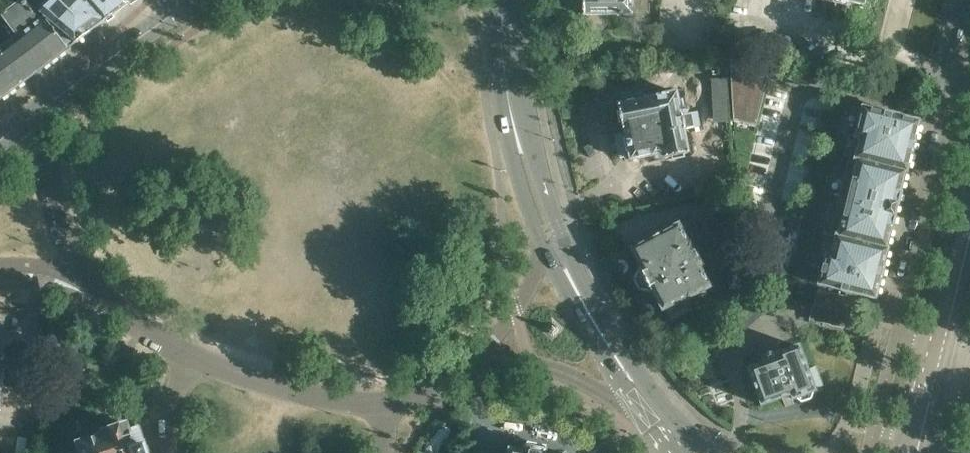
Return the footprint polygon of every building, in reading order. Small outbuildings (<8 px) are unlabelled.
[(0,48),(0,99),(68,47),(76,42),(40,12),(37,15),(24,0),(21,0),(1,15),(2,16),(0,17),(0,44),(2,47),(0,48)] [(40,12),(76,42),(106,20),(88,0),(24,0),(37,15),(40,12)] [(106,20),(106,21),(129,4),(129,3),(126,0),(125,0),(88,0),(106,20)] [(584,14),(588,14),(588,25),(592,29),(602,29),(607,25),(607,15),(634,15),(634,0),(584,0),(584,14)] [(732,60),(734,119),(756,124),(769,68),(732,60)] [(726,78),(710,78),(711,99),(727,99),(726,78)] [(640,94),(624,97),(625,103),(619,104),(624,132),(625,131),(625,132),(616,134),(620,157),(630,155),(630,159),(637,158),(638,159),(651,156),(652,156),(664,154),(665,158),(690,153),(686,128),(695,126),(692,112),(683,114),(678,89),(669,91),(641,96),(640,94)] [(861,105),(848,158),(849,158),(904,172),(904,170),(906,171),(911,152),(913,151),(915,143),(913,141),(918,122),(914,120),(915,118),(902,114),(880,108),(880,109),(861,105)] [(899,191),(904,172),(849,158),(843,180),(835,178),(831,197),(838,199),(838,200),(846,202),(894,214),(896,204),(897,204),(900,192),(899,191)] [(895,215),(894,214),(846,202),(838,200),(829,234),(835,235),(886,248),(885,246),(891,225),(893,224),(895,215)] [(679,221),(637,243),(637,244),(631,247),(641,267),(636,270),(634,278),(640,292),(650,295),(654,293),(662,310),(666,308),(671,319),(677,316),(678,318),(694,311),(688,300),(712,287),(702,266),(704,265),(692,242),(702,237),(692,217),(681,223),(679,221)] [(887,249),(886,248),(835,235),(829,234),(822,232),(817,252),(826,255),(819,284),(837,289),(837,290),(855,295),(855,294),(873,298),(876,297),(880,279),(881,278),(883,268),(883,267),(887,249)] [(814,304),(854,314),(858,299),(818,289),(814,304)] [(809,319),(848,328),(851,314),(812,306),(809,319)] [(782,346),(783,349),(784,350),(776,353),(775,349),(762,353),(763,358),(762,358),(763,362),(748,368),(761,405),(792,394),(793,398),(795,398),(801,402),(810,399),(813,391),(816,390),(815,389),(822,386),(815,366),(807,368),(799,345),(791,347),(790,343),(782,346)] [(144,443),(142,443),(137,427),(128,429),(126,423),(122,424),(121,422),(100,429),(101,432),(75,440),(79,452),(147,452),(144,443)]
